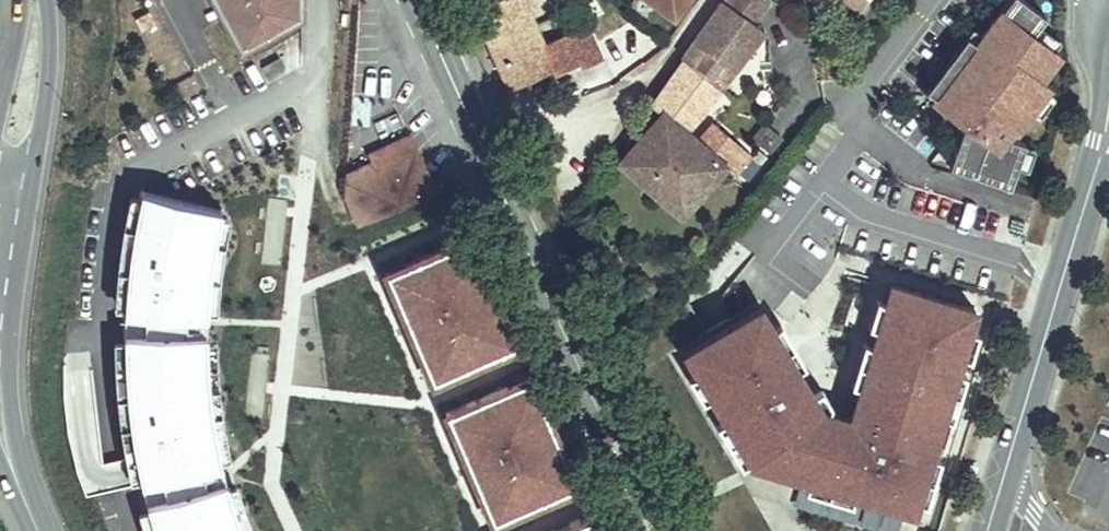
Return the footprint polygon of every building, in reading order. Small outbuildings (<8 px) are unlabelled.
[(233,37),(242,32),(249,44),(302,15),(302,0),(213,0),(233,37)] [(534,24),(523,0),(491,0),(472,8),(497,66),(521,56),(512,34),(534,24)] [(687,0),(650,0),(674,17),(687,0)] [(682,57),(720,86),(764,30),(753,22),(722,0),(720,0),(680,56),(682,57)] [(753,22),(768,0),(722,0),(753,22)] [(862,12),(869,0),(844,0),(862,12)] [(1048,86),(1039,79),(1058,54),(1031,33),(1045,16),(1023,0),(1007,0),(933,99),(964,123),(949,166),(1010,186),(1025,143),(1006,136),(1013,127),(1015,129),(1048,86)] [(521,56),(497,66),(507,89),(552,70),(554,75),(579,64),(581,70),(601,61),(585,22),(565,31),(566,34),(543,44),(534,24),(512,34),(521,56)] [(249,44),(242,32),(233,37),(240,48),(249,44)] [(697,142),(685,131),(720,86),(682,57),(651,106),(662,115),(620,163),(681,215),(724,165),(697,142)] [(284,68),(279,58),(261,68),(267,78),(284,68)] [(752,137),(770,152),(782,138),(764,123),(752,137)] [(713,124),(697,142),(724,165),(736,175),(751,156),(713,124)] [(346,175),(345,193),(359,224),(433,190),(408,135),(369,153),(373,163),(346,175)] [(751,156),(736,175),(745,183),(760,165),(751,156)] [(129,199),(123,225),(115,224),(114,263),(106,298),(112,300),(111,322),(196,326),(200,238),(205,216),(129,199)] [(938,219),(940,212),(923,207),(921,213),(938,219)] [(464,244),(381,275),(423,388),(507,357),(464,244)] [(759,305),(681,352),(694,372),(689,376),(702,397),(710,393),(727,420),(718,425),(742,464),(747,460),(750,466),(805,482),(803,491),(850,505),(853,495),(915,513),(919,502),(926,504),(941,455),(937,453),(945,425),(953,427),(969,376),(955,371),(961,351),(968,353),(974,334),(967,332),(974,310),(891,285),(885,304),(876,301),(869,324),(876,326),(870,345),(862,343),(850,384),(856,387),(848,414),(830,409),(832,402),(821,385),(813,390),(798,368),(805,363),(780,322),(773,327),(759,305)] [(104,433),(110,433),(120,474),(124,494),(221,471),(206,409),(205,344),(103,345),(104,433)] [(517,384),(439,416),(485,527),(562,495),(517,384)] [(1103,479),(1108,466),(1108,452),(1092,444),(1098,432),(1095,431),(1067,486),(1081,493),(1090,473),(1103,479)] [(228,486),(128,516),(133,530),(242,530),(228,486)] [(573,523),(554,530),(577,530),(573,523)]
